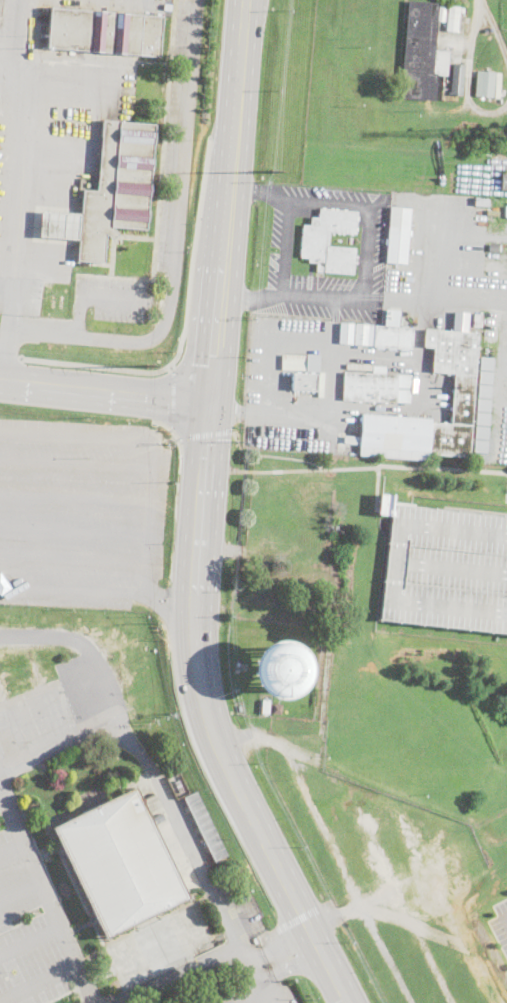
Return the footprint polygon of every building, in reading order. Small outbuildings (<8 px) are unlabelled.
[(444,22),(437,21),(434,50),(449,51),(447,76),(436,75),(434,100),(401,97),(409,1),(438,3),(438,6),(445,6),(444,22)] [(457,31),(446,29),(449,5),(460,6),(457,31)] [(163,16),(160,56),(47,47),(50,8),(163,16)] [(465,64),(463,95),(450,94),(452,63),(465,64)] [(495,72),(493,97),(475,96),(477,71),(495,72)] [(155,124),(146,229),(113,227),(113,228),(119,234),(111,240),(107,234),(106,234),(103,263),(77,260),(78,240),(38,237),(41,211),(81,213),(82,198),(78,198),(80,178),(97,179),(102,120),(155,124)] [(488,199),(488,207),(474,205),(475,198),(488,199)] [(415,254),(414,264),(386,262),(390,207),(410,208),(407,253),(415,254)] [(357,211),(355,234),(329,231),(328,246),(355,248),(355,256),(357,256),(356,264),(353,264),(353,275),(316,272),(317,262),(308,262),(308,258),(300,257),(303,224),(310,225),(311,217),(319,217),(319,208),(357,211)] [(502,243),(501,249),(499,249),(499,251),(489,250),(490,242),(502,243)] [(400,310),(398,328),(413,329),(411,350),(355,344),(357,324),(385,326),(387,309),(400,310)] [(482,315),(481,326),(474,326),(474,314),(482,315)] [(497,314),(495,352),(487,351),(489,314),(497,314)] [(354,324),(352,344),(339,343),(340,323),(354,324)] [(469,457),(428,454),(427,460),(359,456),(362,414),(432,419),(431,423),(451,424),(455,373),(432,371),(434,347),(424,346),(425,329),(477,333),(469,457)] [(282,370),(319,371),(319,354),(282,353),(282,370)] [(494,357),(493,370),(479,368),(481,356),(494,357)] [(386,365),(386,373),(373,372),(374,364),(386,365)] [(493,371),(492,383),(479,382),(479,370),(493,371)] [(398,375),(397,402),(343,400),(344,372),(398,375)] [(316,374),(316,390),(292,388),(293,373),(316,374)] [(492,384),(491,397),(478,396),(478,384),(492,384)] [(491,399),(490,411),(477,410),(477,398),(491,399)] [(490,412),(489,424),(475,423),(476,411),(490,412)] [(387,503),(506,516),(506,634),(377,619),(388,515),(374,513),(376,494),(378,495),(388,496),(387,503)] [(253,694),(305,696),(306,644),(254,642),(253,694)] [(282,705),(281,715),(272,714),(273,704),(282,705)] [(105,939),(52,828),(135,788),(188,899),(105,939)] [(215,862),(184,798),(197,791),(228,856),(215,862)] [(156,796),(146,801),(144,797),(153,792),(156,796)] [(164,817),(155,821),(151,814),(161,810),(164,817)] [(244,914),(239,916),(234,908),(240,905),(244,914)] [(258,921),(253,923),(250,917),(256,915),(258,921)]
